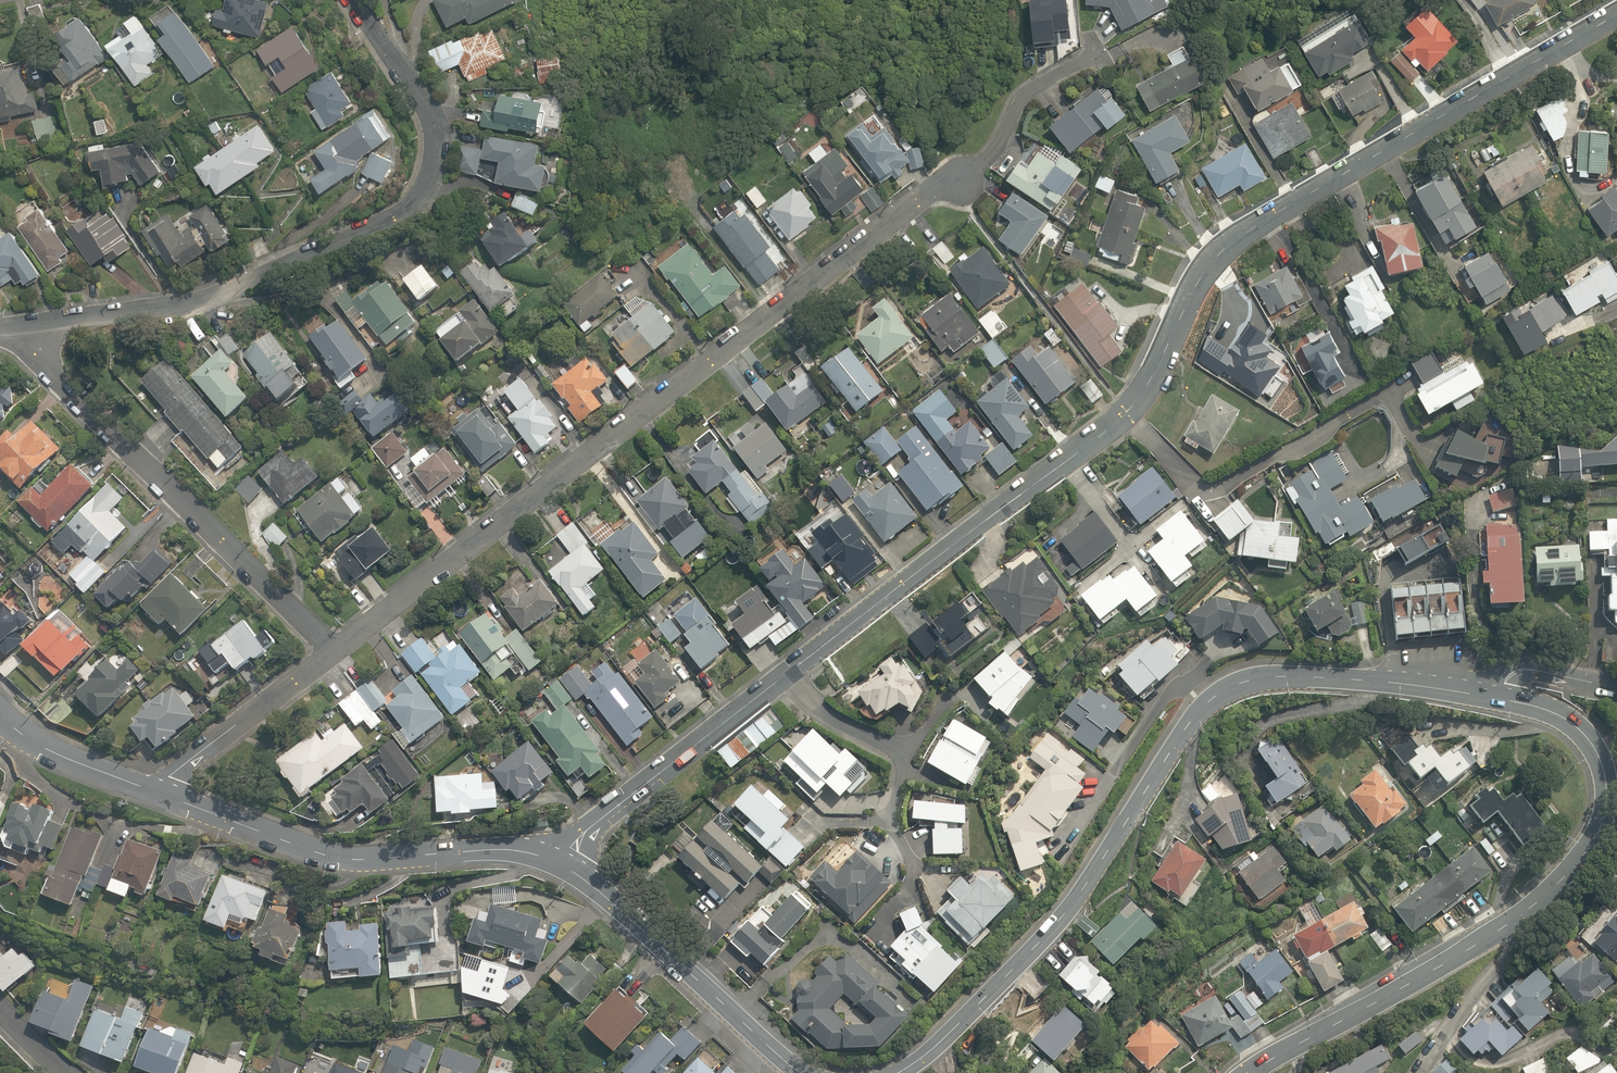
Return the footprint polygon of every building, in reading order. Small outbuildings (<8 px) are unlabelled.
[(260,0),(228,0),(225,13),(216,11),(213,25),(265,37),(272,3),(260,0)] [(469,24),(519,2),(518,0),(434,0),(447,29),(467,20),(469,24)] [(1026,55),(1037,54),(1036,46),(1067,42),(1066,32),(1075,31),(1072,0),(1020,0),(1026,55)] [(1089,7),(1110,9),(1121,33),(1172,8),(1168,0),(1090,0),(1089,7)] [(1499,29),(1539,4),(1537,0),(1494,0),(1485,6),(1499,29)] [(42,3),(29,7),(35,30),(49,26),(42,3)] [(213,68),(176,5),(151,19),(188,83),(213,68)] [(1418,40),(1390,61),(1403,78),(1421,65),(1426,72),(1463,43),(1435,6),(1408,27),(1418,40)] [(1321,77),(1328,73),(1331,78),(1357,62),(1354,57),(1375,44),(1357,14),(1303,47),(1321,77)] [(110,59),(79,17),(54,35),(71,59),(59,67),(72,86),(110,59)] [(163,58),(138,17),(117,30),(122,38),(109,46),(134,88),(155,75),(150,67),(163,58)] [(302,26),(260,49),(274,75),(268,79),(280,102),(309,87),(306,81),(326,70),(302,26)] [(454,39),(427,50),(438,75),(461,65),(469,84),(492,75),(488,66),(509,58),(496,26),(455,43),(454,39)] [(1152,112),(1175,99),(1178,103),(1192,95),(1190,91),(1208,81),(1187,44),(1167,55),(1174,69),(1139,89),(1152,112)] [(1266,57),(1229,77),(1239,94),(1247,90),(1261,114),(1306,89),(1290,60),(1273,70),(1266,57)] [(564,58),(537,60),(539,84),(566,81),(564,58)] [(0,65),(0,120),(39,112),(27,60),(0,65)] [(1319,101),(1328,119),(1349,107),(1354,118),(1390,98),(1375,71),(1319,101)] [(355,105),(336,73),(306,91),(317,110),(314,112),(324,130),(350,115),(346,110),(355,105)] [(1108,85),(1052,126),(1071,153),(1106,127),(1111,133),(1132,117),(1108,85)] [(487,108),(483,126),(510,132),(511,129),(539,135),(541,127),(560,131),(563,114),(543,109),(545,102),(502,93),(498,110),(487,108)] [(1558,99),(1538,110),(1555,142),(1575,132),(1558,99)] [(1293,103),(1254,125),(1273,158),(1312,137),(1293,103)] [(195,106),(185,111),(191,122),(200,117),(195,106)] [(390,142),(373,115),(317,152),(327,168),(313,177),(323,194),(365,167),(361,161),(390,142)] [(1177,115),(1133,138),(1158,185),(1184,172),(1173,152),(1192,142),(1177,115)] [(47,116),(34,118),(38,144),(51,142),(47,116)] [(108,118),(96,122),(100,137),(112,134),(108,118)] [(217,119),(207,125),(214,136),(223,130),(217,119)] [(261,125),(199,167),(212,186),(215,184),(223,195),(264,167),(261,163),(279,151),(261,125)] [(920,145),(905,147),(902,148),(887,126),(872,136),(866,127),(852,136),(883,180),(908,163),(909,170),(924,167),(920,145)] [(1616,135),(1580,132),(1577,177),(1590,178),(1591,172),(1614,173),(1616,135)] [(457,170),(480,174),(494,183),(546,193),(550,168),(538,166),(541,147),(486,137),(484,149),(461,145),(457,170)] [(789,137),(775,146),(788,165),(801,156),(789,137)] [(1248,140),(1201,167),(1220,199),(1241,187),(1244,192),(1270,177),(1248,140)] [(103,170),(107,188),(133,182),(132,177),(137,176),(143,186),(161,176),(145,148),(144,143),(142,143),(91,154),(95,171),(103,170)] [(816,163),(804,171),(833,215),(840,210),(844,216),(856,208),(852,202),(860,197),(870,212),(881,205),(859,172),(847,180),(842,173),(850,168),(837,149),(828,154),(820,143),(808,152),(816,163)] [(1036,144),(1010,180),(1054,212),(1067,193),(1076,199),(1085,186),(1076,180),(1084,169),(1063,154),(1059,160),(1036,144)] [(1535,147),(1487,173),(1505,208),(1554,182),(1535,147)] [(392,164),(374,154),(363,174),(382,184),(392,164)] [(1116,178),(1102,173),(1095,189),(1110,195),(1116,178)] [(1478,228),(1447,173),(1416,191),(1447,246),(1478,228)] [(1591,210),(1610,238),(1616,233),(1616,180),(1600,192),(1606,200),(1591,210)] [(756,184),(746,191),(757,209),(768,202),(756,184)] [(800,186),(768,211),(790,241),(823,216),(800,186)] [(1139,196),(1117,189),(1097,255),(1128,264),(1135,240),(1157,247),(1167,214),(1136,205),(1139,196)] [(1048,216),(1012,191),(999,210),(1015,222),(1002,241),(1021,254),(1048,216)] [(543,203),(519,193),(513,207),(537,217),(543,203)] [(172,216),(148,233),(175,274),(209,251),(207,247),(211,244),(217,253),(233,243),(208,205),(192,215),(196,221),(182,230),(172,216)] [(742,209),(716,229),(760,285),(781,269),(767,252),(772,248),(742,209)] [(45,210),(21,226),(50,270),(67,259),(64,254),(71,249),(45,210)] [(89,219),(70,232),(94,266),(107,256),(112,263),(133,249),(109,213),(93,224),(89,219)] [(529,254),(507,215),(485,227),(488,234),(480,238),(499,271),(529,254)] [(1412,215),(1377,226),(1393,276),(1427,266),(1412,215)] [(15,233),(0,242),(0,290),(15,281),(21,290),(43,276),(15,233)] [(265,239),(251,246),(258,259),(272,251),(265,239)] [(945,240),(933,249),(944,265),(956,256),(945,240)] [(694,241),(661,266),(700,319),(744,287),(728,265),(723,269),(709,250),(704,254),(694,241)] [(1069,241),(1066,251),(1073,254),(1070,261),(1086,267),(1092,250),(1069,241)] [(985,251),(952,274),(977,310),(1011,287),(985,251)] [(1468,266),(1474,276),(1467,280),(1474,290),(1480,287),(1490,304),(1513,291),(1491,253),(1468,266)] [(1564,290),(1579,317),(1616,297),(1616,269),(1612,260),(1605,264),(1601,256),(1564,276),(1570,287),(1564,290)] [(416,257),(397,272),(433,316),(452,300),(457,307),(470,296),(452,274),(439,285),(416,257)] [(480,261),(462,273),(492,316),(499,311),(506,321),(521,311),(514,302),(518,299),(498,270),(490,275),(480,261)] [(1388,289),(1374,264),(1351,277),(1354,283),(1348,287),(1353,294),(1347,298),(1357,315),(1351,318),(1361,336),(1369,331),(1371,334),(1390,323),(1387,319),(1398,313),(1385,291),(1388,289)] [(1291,267),(1256,283),(1271,315),(1286,308),(1290,316),(1316,303),(1302,273),(1296,277),(1291,267)] [(1098,272),(1053,304),(1100,368),(1123,351),(1112,336),(1121,330),(1103,306),(1116,296),(1098,272)] [(567,309),(570,314),(564,318),(571,327),(577,323),(584,333),(599,323),(594,316),(618,300),(603,277),(564,305),(567,309)] [(349,294),(337,302),(359,333),(370,325),(388,351),(399,343),(403,350),(418,339),(414,333),(421,328),(386,279),(354,301),(349,294)] [(1239,281),(1228,287),(1241,308),(1252,302),(1239,281)] [(1553,289),(1504,317),(1528,358),(1553,344),(1546,332),(1570,318),(1553,289)] [(676,337),(642,295),(625,308),(634,319),(612,336),(617,343),(614,345),(634,370),(676,337)] [(952,298),(918,321),(941,354),(948,349),(955,358),(981,339),(952,298)] [(460,316),(436,332),(459,366),(501,337),(477,300),(458,313),(460,316)] [(881,321),(858,337),(879,366),(915,340),(887,301),(874,311),(881,321)] [(994,316),(982,325),(994,340),(1006,331),(994,316)] [(339,317),(310,339),(345,385),(374,363),(339,317)] [(1312,347),(1306,350),(1327,391),(1331,389),(1333,393),(1351,384),(1335,352),(1340,350),(1325,320),(1304,330),(1312,347)] [(1282,343),(1253,326),(1226,373),(1240,381),(1242,377),(1257,386),(1264,374),(1274,380),(1289,355),(1278,349),(1282,343)] [(1053,327),(1043,334),(1054,349),(1064,342),(1053,327)] [(299,368),(273,333),(243,355),(282,407),(312,385),(299,368)] [(229,334),(219,341),(231,358),(240,351),(229,334)] [(993,343),(980,353),(994,371),(1007,362),(993,343)] [(1032,346),(1012,361),(1046,408),(1077,385),(1050,348),(1039,356),(1032,346)] [(921,348),(907,359),(921,379),(936,368),(921,348)] [(804,349),(795,356),(808,375),(818,368),(804,349)] [(252,403),(239,387),(242,371),(225,351),(193,378),(230,422),(252,403)] [(853,352),(820,377),(851,418),(883,393),(853,352)] [(1424,391),(1420,394),(1423,399),(1420,400),(1432,421),(1455,408),(1459,414),(1477,403),(1474,398),(1488,390),(1471,358),(1443,373),(1433,354),(1414,365),(1424,384),(1421,386),(1424,391)] [(593,358),(553,384),(578,423),(604,407),(595,393),(609,384),(593,358)] [(245,451),(166,363),(140,387),(219,474),(245,451)] [(627,366),(616,374),(629,392),(640,384),(627,366)] [(996,390),(978,404),(1015,453),(1034,438),(1022,421),(1034,412),(1025,398),(1031,393),(1023,382),(1013,389),(1001,373),(989,381),(996,390)] [(519,412),(510,418),(535,456),(554,443),(550,438),(559,432),(552,422),(556,419),(544,401),(540,403),(523,379),(505,391),(519,412)] [(1093,382),(1083,389),(1093,405),(1104,398),(1093,382)] [(794,389),(769,408),(791,438),(811,423),(808,419),(826,405),(811,385),(798,395),(794,389)] [(377,441),(414,412),(400,394),(389,403),(376,387),(361,399),(356,392),(340,405),(347,414),(352,410),(377,441)] [(754,388),(743,396),(756,414),(767,407),(754,388)] [(7,421),(6,407),(15,407),(14,389),(0,390),(0,421),(7,421)] [(962,478),(982,463),(986,460),(998,476),(1016,463),(1001,444),(992,450),(972,423),(959,434),(949,421),(958,414),(942,392),(914,413),(962,478)] [(1243,413),(1215,394),(1184,444),(1199,454),(1202,448),(1216,457),(1243,413)] [(462,425),(452,432),(482,475),(520,448),(504,425),(496,431),(482,411),(470,419),(466,414),(458,419),(462,425)] [(64,452),(36,423),(19,439),(9,429),(0,437),(0,449),(5,454),(0,460),(0,467),(19,486),(26,480),(31,485),(64,452)] [(747,441),(736,449),(758,481),(792,457),(769,423),(757,432),(752,425),(741,433),(747,441)] [(898,445),(885,427),(863,443),(881,468),(903,452),(898,445)] [(963,490),(920,430),(898,445),(903,452),(913,466),(900,474),(929,514),(963,490)] [(394,433),(373,448),(387,468),(408,453),(394,433)] [(1486,450),(1453,435),(1436,472),(1458,483),(1466,466),(1489,471),(1491,467),(1503,469),(1508,439),(1488,436),(1486,450)] [(743,474),(720,443),(691,464),(694,469),(690,472),(707,496),(723,484),(731,495),(726,498),(745,525),(772,505),(747,471),(743,474)] [(1559,449),(1561,483),(1584,482),(1583,471),(1616,469),(1616,443),(1603,456),(1559,449)] [(411,460),(421,473),(409,482),(429,508),(466,478),(446,453),(437,460),(427,448),(411,460)] [(1313,474),(1285,489),(1295,508),(1299,506),(1318,541),(1323,538),(1329,551),(1351,539),(1354,543),(1377,530),(1361,499),(1341,510),(1332,492),(1351,482),(1334,449),(1308,463),(1313,474)] [(283,452),(257,471),(286,508),(309,490),(315,497),(328,487),(308,460),(296,469),(283,452)] [(1555,461),(1529,464),(1531,483),(1557,481),(1555,461)] [(48,534),(97,486),(75,463),(50,487),(43,480),(18,505),(48,534)] [(1177,496),(1156,469),(1118,498),(1138,525),(1177,496)] [(261,490),(246,472),(232,485),(247,502),(261,490)] [(857,498),(843,477),(829,487),(837,498),(831,501),(838,511),(857,498)] [(342,481),(301,513),(326,545),(367,514),(342,481)] [(669,483),(639,505),(660,535),(666,531),(675,543),(671,546),(684,563),(712,543),(669,483)] [(1398,488),(1371,505),(1386,530),(1428,504),(1416,483),(1401,492),(1398,488)] [(868,493),(854,503),(885,545),(918,521),(892,486),(873,500),(868,493)] [(125,503),(107,487),(55,545),(66,555),(72,548),(86,560),(69,579),(88,596),(108,575),(101,569),(114,555),(111,552),(131,529),(114,514),(125,503)] [(1513,489),(1489,497),(1494,515),(1519,508),(1513,489)] [(1242,537),(1238,560),(1274,565),(1273,571),(1291,574),(1291,569),(1302,571),(1306,545),(1295,543),(1298,527),(1257,520),(1242,500),(1213,522),(1230,545),(1242,537)] [(598,551),(603,546),(644,601),(669,583),(654,562),(661,558),(635,523),(616,537),(596,509),(577,523),(598,551)] [(1210,545),(1184,512),(1157,533),(1163,541),(1149,552),(1176,587),(1198,570),(1190,560),(1210,545)] [(1068,584),(1120,545),(1097,514),(1061,541),(1077,563),(1062,575),(1068,584)] [(1608,520),(1608,533),(1589,533),(1589,556),(1606,556),(1606,569),(1602,569),(1601,580),(1616,580),(1616,600),(1612,600),(1612,617),(1616,617),(1616,631),(1616,520),(1608,520)] [(1435,544),(1445,537),(1435,523),(1396,549),(1410,569),(1439,549),(1435,544)] [(570,557),(551,572),(586,621),(598,612),(591,603),(599,597),(591,586),(607,574),(588,547),(591,545),(575,524),(556,538),(570,557)] [(822,545),(810,553),(822,571),(835,562),(852,587),(880,569),(859,538),(844,549),(827,524),(814,533),(822,545)] [(1527,607),(1522,524),(1488,526),(1491,574),(1486,574),(1487,588),(1493,588),(1494,609),(1527,607)] [(359,539),(337,554),(358,584),(396,557),(380,534),(364,546),(359,539)] [(1009,574),(985,593),(1021,639),(1045,621),(1049,626),(1067,612),(1059,602),(1067,595),(1027,543),(1001,564),(1009,574)] [(814,620),(805,607),(828,590),(798,547),(788,554),(782,545),(757,563),(774,586),(769,589),(781,606),(799,631),(814,620)] [(1586,548),(1537,548),(1538,589),(1586,589),(1586,548)] [(174,567),(158,551),(139,569),(135,564),(99,598),(113,612),(122,604),(126,608),(150,585),(153,587),(174,567)] [(1111,573),(1081,596),(1102,624),(1131,603),(1140,615),(1161,599),(1135,565),(1116,579),(1111,573)] [(210,609),(172,574),(141,608),(163,628),(168,623),(184,637),(210,609)] [(517,591),(501,602),(526,636),(562,610),(542,582),(521,597),(517,591)] [(1471,585),(1400,590),(1403,637),(1474,632),(1471,585)] [(751,618),(735,629),(752,652),(770,640),(775,648),(799,631),(781,606),(775,610),(770,603),(765,607),(757,595),(742,605),(751,618)] [(1340,596),(1306,613),(1319,638),(1332,631),(1337,641),(1358,630),(1340,596)] [(1226,634),(1247,640),(1249,630),(1262,651),(1282,639),(1264,608),(1221,597),(1186,619),(1201,643),(1227,627),(1226,634)] [(1365,598),(1352,602),(1359,628),(1372,624),(1365,598)] [(732,646),(699,599),(675,616),(689,636),(686,638),(692,646),(687,650),(703,672),(722,659),(720,655),(732,646)] [(0,603),(0,651),(8,658),(32,631),(0,603)] [(926,624),(910,639),(927,659),(943,647),(956,662),(989,633),(965,604),(933,632),(926,624)] [(93,645),(60,612),(24,648),(57,681),(93,645)] [(644,613),(632,622),(645,640),(658,631),(644,613)] [(490,617),(463,638),(498,684),(513,673),(518,679),(528,670),(532,674),(543,665),(516,629),(506,637),(490,617)] [(671,618),(658,628),(670,645),(684,635),(671,618)] [(248,621),(200,651),(217,678),(232,668),(237,676),(257,663),(260,669),(273,660),(248,621)] [(1181,657),(1165,636),(1122,670),(1127,676),(1122,680),(1140,703),(1162,685),(1165,690),(1188,673),(1177,659),(1181,657)] [(1024,675),(1010,659),(1023,647),(1015,638),(1002,650),(1006,654),(976,680),(996,704),(993,708),(1011,720),(1036,683),(1024,675)] [(426,640),(403,657),(417,677),(421,674),(453,718),(474,703),(464,689),(483,676),(457,641),(437,656),(426,640)] [(647,677),(637,685),(655,709),(668,700),(663,694),(679,682),(656,652),(638,666),(647,677)] [(883,723),(893,716),(895,719),(907,711),(921,716),(927,698),(913,677),(900,657),(882,668),(889,679),(861,697),(872,713),(875,711),(883,723)] [(597,682),(594,684),(581,666),(559,681),(574,702),(586,694),(626,750),(654,731),(648,724),(654,720),(610,658),(590,672),(597,682)] [(120,674),(106,662),(77,699),(105,722),(112,713),(117,717),(130,702),(124,696),(144,672),(131,661),(120,674)] [(450,728),(413,679),(394,693),(399,700),(387,709),(403,732),(395,738),(410,758),(450,728)] [(611,768),(568,707),(574,702),(559,681),(544,692),(556,710),(535,724),(561,762),(558,764),(569,780),(574,776),(579,783),(588,777),(592,782),(611,768)] [(371,682),(359,691),(376,714),(388,705),(371,682)] [(179,734),(201,718),(193,707),(197,704),(188,692),(181,698),(173,688),(145,709),(149,713),(132,726),(148,748),(154,743),(163,755),(183,739),(179,734)] [(1133,720),(1094,690),(1083,703),(1077,698),(1065,713),(1082,727),(1074,738),(1095,755),(1113,733),(1119,738),(1133,720)] [(359,691),(340,705),(362,735),(370,729),(373,733),(384,725),(376,714),(359,691)] [(54,692),(38,710),(57,727),(73,709),(54,692)] [(782,719),(772,707),(720,753),(736,771),(779,733),(774,727),(782,719)] [(273,765),(300,801),(366,751),(346,725),(336,733),(328,723),(273,765)] [(973,791),(991,744),(955,724),(930,767),(973,791)] [(809,737),(798,726),(783,741),(793,752),(809,737)] [(1419,730),(1393,753),(1409,771),(1413,768),(1428,785),(1430,784),(1445,801),(1482,768),(1467,751),(1458,759),(1451,750),(1443,757),(1419,730)] [(818,732),(786,763),(802,779),(795,786),(814,805),(830,789),(845,805),(873,777),(850,754),(844,760),(818,732)] [(1050,870),(1043,848),(1060,842),(1059,837),(1091,792),(1085,788),(1093,777),(1082,769),(1088,759),(1050,732),(1030,760),(1046,772),(1011,822),(1003,824),(1007,838),(1013,836),(1026,878),(1050,870)] [(1318,791),(1282,739),(1261,753),(1280,779),(1267,787),(1282,808),(1304,793),(1308,798),(1318,791)] [(518,757),(493,774),(508,796),(514,792),(522,804),(539,793),(535,786),(554,773),(534,744),(527,749),(520,740),(511,747),(518,757)] [(419,782),(392,745),(342,781),(345,785),(329,797),(344,816),(348,813),(353,819),(368,808),(373,816),(392,802),(389,797),(403,787),(406,792),(419,782)] [(1365,787),(1353,795),(1380,832),(1404,815),(1401,812),(1410,805),(1394,783),(1397,781),(1383,762),(1360,779),(1365,787)] [(485,775),(438,778),(440,817),(454,816),(454,819),(475,818),(475,815),(501,813),(500,789),(486,790),(485,775)] [(753,823),(746,830),(787,868),(811,842),(781,814),(788,807),(771,791),(765,798),(756,789),(737,809),(753,823)] [(1480,800),(1471,806),(1485,824),(1498,814),(1524,846),(1549,826),(1524,794),(1518,799),(1514,794),(1504,802),(1494,789),(1490,792),(1487,789),(1477,796),(1480,800)] [(931,797),(931,805),(919,804),(918,824),(938,825),(936,857),(967,860),(971,808),(957,807),(957,799),(931,797)] [(1262,840),(1238,798),(1198,821),(1211,843),(1216,840),(1228,860),(1262,840)] [(14,804),(0,846),(0,862),(16,867),(20,855),(27,858),(29,853),(42,857),(44,850),(55,853),(63,826),(53,823),(56,812),(40,807),(39,812),(14,804)] [(1330,805),(1292,830),(1303,847),(1309,843),(1320,860),(1335,850),(1338,855),(1355,844),(1330,805)] [(725,823),(687,862),(736,909),(773,870),(725,823)] [(77,910),(84,889),(94,893),(97,885),(102,870),(92,867),(103,834),(72,824),(47,899),(77,910)] [(1444,838),(1438,830),(1424,842),(1430,849),(1444,838)] [(97,885),(110,889),(108,896),(130,903),(132,897),(147,902),(164,853),(128,840),(118,868),(104,864),(102,870),(97,885)] [(1488,840),(1480,845),(1500,873),(1518,861),(1504,842),(1494,849),(1488,840)] [(1255,850),(1235,865),(1262,902),(1288,883),(1282,876),(1292,869),(1275,846),(1260,857),(1255,850)] [(1493,871),(1475,847),(1393,910),(1411,934),(1493,871)] [(830,863),(811,883),(855,925),(894,884),(861,852),(841,874),(830,863)] [(173,853),(171,859),(158,899),(199,913),(202,906),(209,909),(220,876),(192,867),(194,860),(173,853)] [(994,870),(972,869),(947,893),(953,900),(938,915),(974,950),(1011,913),(1007,909),(1018,899),(1002,883),(1004,880),(994,870)] [(270,892),(224,876),(207,925),(230,933),(231,930),(246,936),(251,922),(259,924),(270,892)] [(1321,887),(1310,893),(1316,905),(1327,900),(1321,887)] [(517,891),(496,893),(497,905),(518,903),(517,891)] [(768,967),(820,913),(801,895),(766,931),(757,922),(740,940),(768,967)] [(1087,915),(1076,925),(1116,970),(1146,943),(1150,946),(1163,935),(1131,900),(1099,929),(1087,915)] [(1356,903),(1294,937),(1326,995),(1351,982),(1334,951),(1372,930),(1356,903)] [(291,971),(300,940),(311,943),(316,926),(290,918),(292,913),(267,905),(254,947),(260,949),(258,954),(266,956),(264,963),(291,971)] [(478,920),(469,944),(488,951),(491,944),(515,953),(510,964),(524,969),(527,962),(541,967),(553,935),(540,931),(543,923),(494,905),(490,915),(482,912),(479,920),(478,920)] [(387,921),(387,925),(393,983),(426,980),(423,949),(438,948),(437,933),(442,932),(440,909),(400,913),(401,920),(387,921)] [(909,934),(890,956),(940,999),(967,968),(929,936),(920,911),(902,918),(909,934)] [(1614,916),(1599,934),(1602,936),(1595,945),(1616,962),(1616,961),(1616,919),(1614,916)] [(387,982),(382,922),(348,925),(348,922),(327,923),(332,983),(365,981),(365,984),(387,982)] [(10,997),(41,970),(19,944),(6,955),(0,948),(0,985),(10,997)] [(837,960),(830,954),(815,969),(818,973),(811,981),(807,979),(801,979),(797,983),(796,990),(799,993),(798,995),(799,997),(802,999),(797,1004),(800,1006),(791,1016),(827,1046),(880,1044),(908,1014),(876,984),(879,981),(846,950),(837,960)] [(1254,953),(1240,963),(1270,1002),(1289,988),(1285,982),(1295,974),(1278,950),(1261,963),(1254,953)] [(579,1003),(612,969),(595,953),(581,968),(569,956),(551,975),(579,1003)] [(1085,957),(1062,979),(1098,1016),(1107,1007),(1111,1011),(1125,998),(1085,957)] [(1571,959),(1553,974),(1581,1008),(1594,997),(1592,994),(1612,978),(1595,957),(1579,969),(1571,959)] [(467,996),(498,1005),(509,1016),(520,1004),(504,988),(510,968),(485,961),(481,973),(463,968),(467,996)] [(1549,997),(1557,990),(1537,969),(1500,1002),(1518,1022),(1529,1034),(1558,1007),(1549,997)] [(75,1045),(96,987),(77,980),(70,1000),(47,992),(33,1030),(75,1045)] [(1232,1023),(1209,984),(1196,992),(1203,1004),(1181,1018),(1201,1052),(1234,1032),(1239,1041),(1252,1034),(1242,1017),(1232,1023)] [(630,1001),(618,990),(587,1026),(618,1054),(650,1017),(641,1010),(652,998),(641,988),(630,1001)] [(1242,991),(1231,999),(1246,1020),(1257,1013),(1242,991)] [(146,1017),(150,1005),(128,998),(122,1018),(99,1010),(85,1053),(129,1068),(141,1030),(146,1017)] [(1500,1002),(1497,998),(1464,1029),(1470,1035),(1462,1042),(1478,1059),(1493,1045),(1504,1058),(1524,1040),(1512,1027),(1518,1022),(1500,1002)] [(1065,1008),(1047,1030),(1036,1021),(1024,1035),(1041,1050),(1058,1065),(1089,1029),(1065,1008)] [(1123,1045),(1150,1072),(1154,1072),(1182,1045),(1154,1015),(1123,1045)] [(197,1034),(146,1017),(141,1030),(152,1034),(139,1072),(184,1072),(197,1034)] [(679,1059),(686,1065),(704,1044),(682,1025),(668,1041),(659,1032),(643,1050),(641,1048),(621,1072),(623,1072),(667,1072),(679,1059)] [(1419,1031),(1398,1046),(1405,1057),(1426,1042),(1419,1031)] [(246,1067),(235,1063),(242,1043),(232,1039),(224,1063),(195,1053),(188,1072),(244,1072),(246,1067)] [(1612,1065),(1607,1068),(1589,1043),(1566,1060),(1575,1072),(1616,1072),(1612,1065)] [(423,1059),(381,1044),(370,1072),(418,1072),(423,1059)] [(1331,1072),(1381,1072),(1383,1072),(1381,1067),(1393,1060),(1385,1044),(1331,1072)] [(479,1060),(447,1050),(439,1072),(474,1072),(479,1060)] [(300,1064),(278,1056),(272,1072),(296,1072),(300,1064)] [(699,1057),(685,1072),(717,1072),(699,1057)] [(1523,1069),(1525,1072),(1552,1072),(1553,1072),(1544,1057),(1523,1069)] [(1044,1059),(1031,1072),(1058,1072),(1044,1059)] [(1449,1060),(1437,1072),(1461,1072),(1462,1072),(1449,1060)] [(335,1064),(332,1072),(360,1072),(335,1064)] [(727,1065),(720,1072),(736,1072),(727,1065)]
